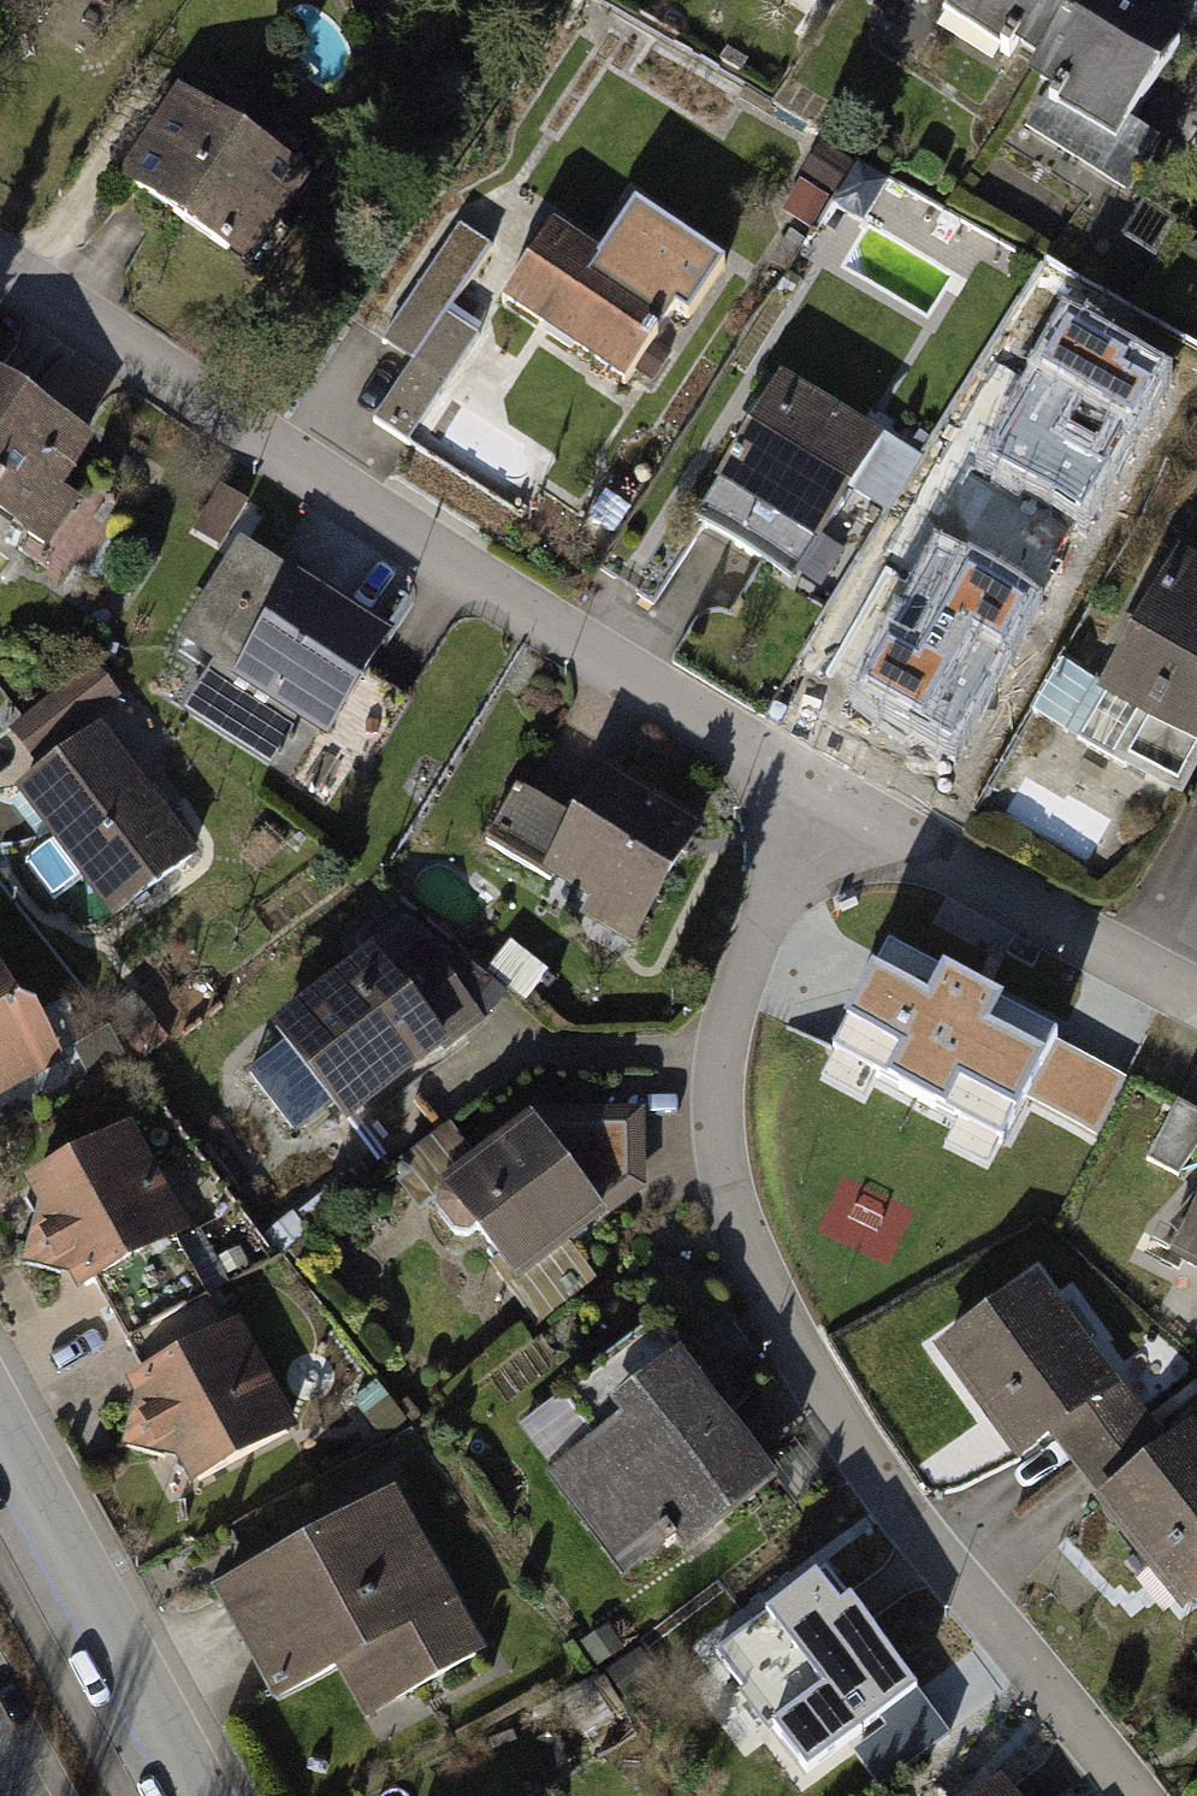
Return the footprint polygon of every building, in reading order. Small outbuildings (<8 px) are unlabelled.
[(1038,80),(1090,0),(970,0),(953,25),(1038,80)] [(1111,154),(1177,52),(1096,0),(1090,0),(1038,80),(1026,99),(1111,154)] [(240,273),(298,183),(179,107),(121,197),(240,273)] [(385,357),(411,374),(488,256),(462,240),(385,357)] [(505,313),(623,391),(671,317),(554,240),(505,313)] [(1054,253),(1005,324),(1102,390),(1151,319),(1054,253)] [(29,550),(93,453),(0,392),(0,530),(29,550)] [(785,393),(700,532),(797,592),(883,453),(785,393)] [(911,601),(1008,659),(1096,514),(1025,472),(1007,502),(980,486),(911,601)] [(287,718),(337,749),(398,651),(245,556),(184,655),(231,684),(223,697),(278,732),(287,718)] [(1079,744),(1189,805),(1196,791),(1196,588),(1174,575),(1079,744)] [(14,797),(112,930),(194,869),(97,737),(14,797)] [(644,954),(707,845),(607,788),(552,885),(593,909),(586,921),(644,954)] [(937,959),(948,929),(893,910),(883,941),(937,959)] [(834,1054),(1000,1139),(1057,1029),(890,944),(834,1054)] [(280,1048),(345,1134),(481,1031),(416,945),(280,1048)] [(54,1084),(0,988),(0,1114),(54,1084)] [(645,1197),(641,1125),(538,1130),(443,1207),(518,1299),(645,1197)] [(37,1226),(24,1280),(74,1292),(83,1309),(186,1252),(125,1142),(22,1199),(37,1226)] [(1176,1268),(1196,1279),(1196,1228),(1176,1268)] [(944,1360),(1019,1471),(1115,1407),(1040,1295),(944,1360)] [(195,1498),(294,1441),(231,1333),(133,1390),(138,1398),(125,1453),(176,1465),(195,1498)] [(684,1557),(774,1487),(680,1365),(543,1471),(619,1568),(665,1533),(684,1557)] [(1184,1616),(1196,1607),(1196,1443),(1196,1442),(1104,1510),(1184,1616)] [(370,1724),(484,1661),(395,1499),(217,1597),(275,1702),(339,1668),(370,1724)] [(830,1576),(713,1667),(769,1740),(887,1650),(830,1576)] [(993,1795),(1012,1795),(1004,1787),(993,1795)]
